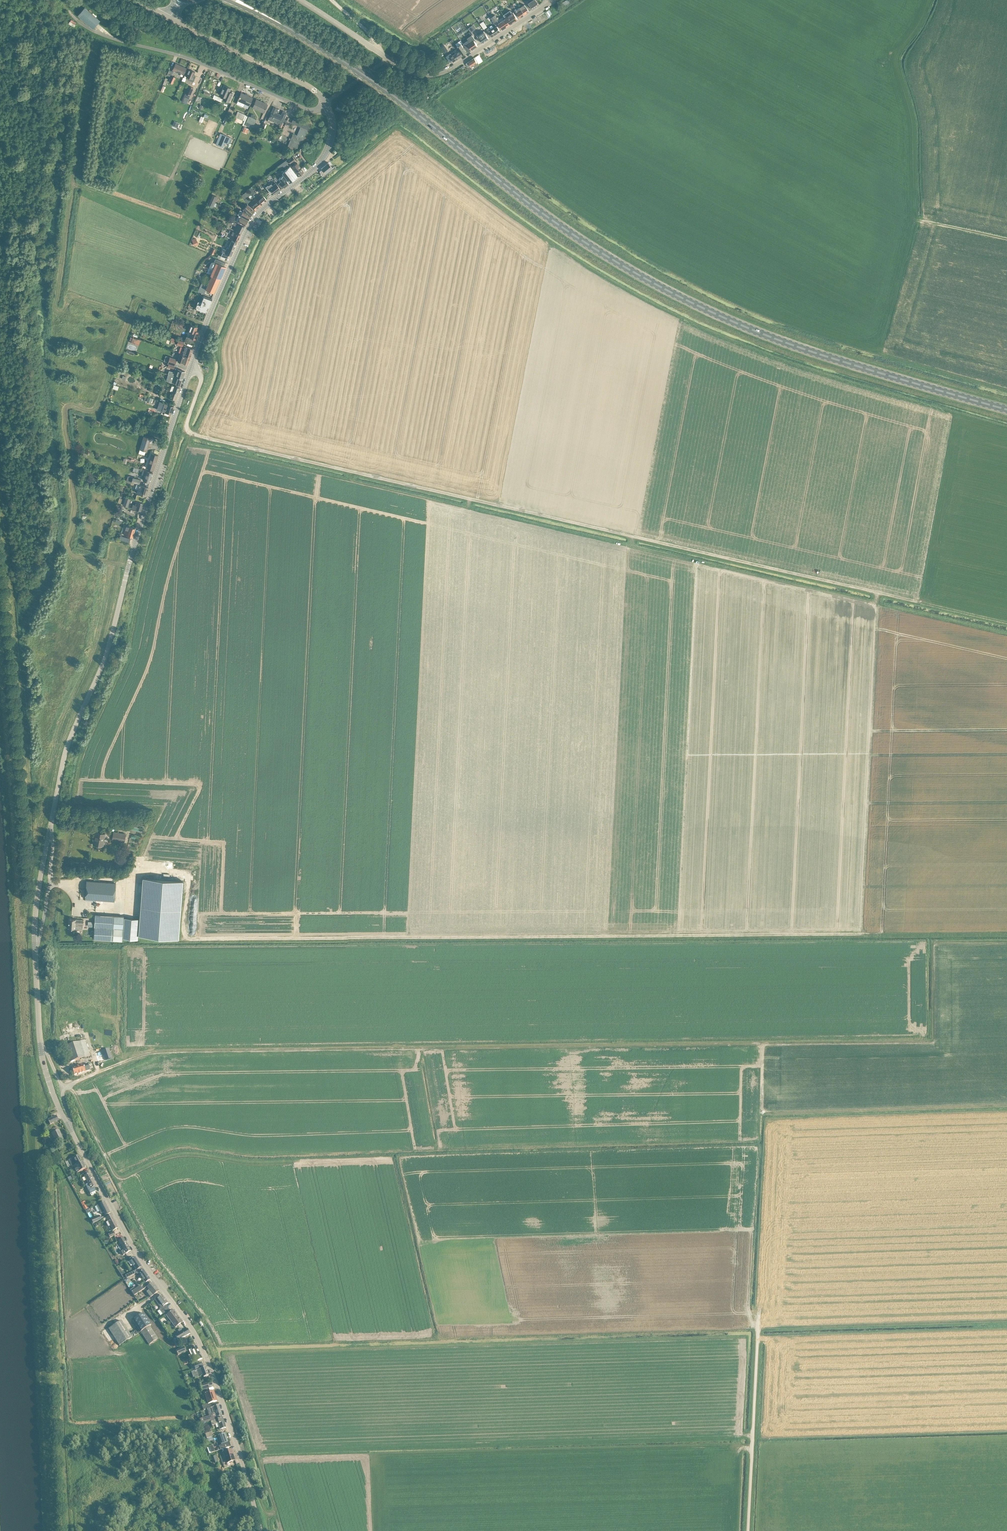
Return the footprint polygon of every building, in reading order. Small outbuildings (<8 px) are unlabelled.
[(537,1),(536,0),(528,0),(527,1),(532,9),(539,5),(537,1)] [(529,11),(527,7),(524,5),(521,7),(519,8),(524,15),(529,11)] [(78,15),(92,28),(93,29),(93,28),(94,27),(100,21),(84,7),(78,15)] [(520,18),(524,15),(519,8),(516,10),(515,9),(514,9),(520,18)] [(505,13),(503,15),(505,17),(505,18),(505,19),(509,25),(518,19),(515,15),(513,12),(512,13),(510,10),(505,13)] [(502,30),(509,25),(505,19),(498,24),(502,30)] [(500,31),(497,26),(491,30),(489,28),(487,29),(491,36),(500,31)] [(483,31),(477,36),(482,43),(488,38),(485,34),(483,31)] [(465,47),(468,52),(479,45),(470,32),(464,35),(467,40),(463,43),(466,46),(465,47)] [(468,52),(465,47),(463,45),(462,45),(461,44),(457,47),(460,51),(463,55),(468,52)] [(487,60),(496,54),(493,49),(483,55),(487,60)] [(453,55),(450,57),(453,61),(453,62),(463,55),(460,51),(453,55)] [(477,61),(474,58),(474,57),(468,61),(468,62),(466,63),(468,66),(470,65),(471,66),(477,62),(477,61)] [(180,73),(180,72),(184,74),(186,68),(175,63),(172,70),(180,73)] [(189,69),(187,74),(186,76),(187,76),(187,77),(186,79),(193,82),(196,76),(194,75),(195,72),(189,69)] [(228,85),(223,95),(228,97),(226,100),(231,102),(236,92),(233,90),(234,87),(228,85)] [(241,92),(239,97),(236,103),(243,106),(244,103),(249,105),(252,97),(241,92)] [(256,99),(254,104),(253,107),(264,112),(267,104),(256,99)] [(272,111),(268,119),(278,123),(277,126),(280,128),(283,121),(284,118),(287,113),(283,111),(281,115),(276,112),(277,108),(274,107),(272,111)] [(245,121),(247,116),(244,115),(245,114),(237,111),(235,117),(245,121)] [(247,116),(245,121),(246,122),(245,125),(250,127),(251,124),(254,125),(256,119),(249,116),(248,117),(247,116)] [(289,143),(287,148),(291,150),(293,146),(297,148),(297,147),(300,142),(302,142),(310,124),(303,121),(303,122),(301,121),(302,121),(294,117),(292,122),(292,123),(301,127),(297,135),(295,134),(293,133),(291,138),(288,143),(289,143)] [(221,133),(216,144),(221,146),(223,140),(228,142),(230,137),(221,133)] [(293,155),(287,159),(291,165),(294,164),(292,161),(296,159),(293,155)] [(332,167),(328,162),(321,168),(322,169),(319,171),(323,175),(332,167)] [(304,172),(298,164),(297,163),(295,164),(292,166),(299,176),(304,172)] [(297,177),(290,167),(285,170),(283,171),(282,170),(281,171),(290,183),(297,177)] [(283,175),(279,178),(278,179),(276,177),(274,178),(278,184),(281,188),(284,187),(289,183),(283,175)] [(266,186),(266,187),(269,191),(271,190),(272,191),(274,194),(281,189),(278,185),(276,183),(272,185),(271,183),(268,185),(266,186)] [(255,198),(261,205),(267,200),(261,193),(255,198)] [(255,210),(261,205),(255,198),(250,203),(255,210)] [(254,211),(248,205),(246,204),(243,208),(251,214),(254,211)] [(242,216),(248,220),(250,215),(240,209),(237,214),(239,215),(242,216)] [(237,221),(245,225),(248,220),(242,216),(239,215),(237,217),(238,217),(239,217),(237,221)] [(244,226),(234,222),(233,225),(236,226),(234,230),(241,233),(244,226)] [(240,235),(228,229),(227,232),(232,235),(231,238),(237,241),(240,235)] [(237,243),(232,241),(232,240),(228,248),(227,247),(226,250),(223,248),(222,251),(223,252),(221,256),(227,258),(229,254),(231,255),(237,243)] [(214,293),(219,280),(220,279),(221,279),(226,267),(224,266),(225,263),(215,258),(214,262),(212,261),(211,262),(209,265),(210,267),(213,268),(210,275),(211,275),(208,284),(202,282),(198,291),(203,294),(205,289),(214,293)] [(197,303),(195,308),(196,309),(201,311),(206,313),(208,308),(212,299),(211,298),(208,297),(204,295),(204,296),(200,295),(197,303)] [(186,336),(184,341),(192,344),(194,338),(196,339),(199,331),(196,330),(198,327),(193,325),(191,324),(189,330),(188,330),(192,332),(190,337),(186,336)] [(193,348),(184,345),(183,348),(180,347),(179,352),(190,356),(193,349),(193,348)] [(180,353),(178,361),(179,361),(183,363),(187,364),(190,356),(179,352),(178,353),(180,353)] [(169,357),(167,363),(168,363),(172,365),(174,365),(177,359),(169,357)] [(169,370),(168,374),(170,374),(183,379),(185,371),(180,370),(179,369),(175,368),(174,372),(169,370)] [(180,386),(183,379),(170,374),(170,375),(171,375),(168,382),(180,386)] [(180,387),(175,386),(168,383),(168,385),(171,386),(170,390),(167,389),(164,396),(176,400),(180,387)] [(157,409),(156,412),(161,414),(165,415),(166,412),(171,414),(174,406),(169,404),(165,403),(162,411),(157,409)] [(140,449),(144,450),(147,451),(151,438),(144,436),(140,449)] [(158,455),(153,453),(151,453),(147,468),(154,470),(158,455)] [(153,472),(148,471),(143,469),(142,474),(145,475),(143,480),(150,482),(153,472)] [(137,484),(135,488),(138,489),(137,492),(138,493),(143,494),(143,495),(144,495),(146,495),(148,487),(144,485),(139,484),(137,484)] [(143,502),(125,497),(123,505),(137,509),(136,511),(138,512),(139,510),(141,510),(143,502)] [(126,525),(124,535),(128,536),(133,537),(135,528),(131,526),(126,525)] [(126,834),(113,831),(112,840),(124,842),(126,834)] [(105,834),(100,833),(95,832),(94,836),(95,836),(94,844),(93,844),(103,846),(105,834)] [(135,840),(134,841),(138,842),(140,837),(130,834),(129,838),(135,840)] [(157,879),(153,935),(178,937),(183,881),(157,879)] [(116,883),(91,881),(86,881),(85,899),(115,901),(116,883)] [(124,916),(112,915),(95,914),(94,926),(95,926),(123,929),(124,918),(124,916)] [(69,918),(68,928),(73,928),(75,928),(83,929),(83,920),(75,919),(74,919),(69,918)] [(137,934),(139,919),(124,918),(123,929),(122,938),(137,939),(137,934)] [(122,938),(123,929),(95,926),(94,939),(122,940),(122,938)] [(85,1040),(69,1045),(65,1047),(70,1063),(90,1056),(85,1040)] [(76,1068),(72,1069),(74,1076),(78,1074),(78,1075),(85,1072),(90,1070),(88,1064),(83,1065),(76,1067),(76,1068)] [(56,1116),(52,1118),(48,1120),(50,1125),(53,1123),(53,1122),(54,1122),(58,1119),(56,1116)] [(57,1127),(53,1129),(50,1130),(52,1134),(56,1143),(63,1140),(59,1130),(57,1127)] [(71,1159),(69,1160),(75,1174),(82,1171),(86,1168),(83,1162),(81,1162),(78,1156),(74,1158),(71,1159)] [(89,1174),(85,1176),(84,1176),(88,1184),(86,1185),(92,1196),(96,1194),(95,1192),(96,1191),(94,1187),(96,1186),(89,1174)] [(116,1197),(113,1189),(106,1192),(109,1199),(116,1197)] [(104,1202),(103,1203),(97,1206),(101,1213),(103,1212),(105,1216),(110,1213),(104,1202)] [(111,1215),(107,1218),(106,1218),(108,1223),(107,1223),(108,1227),(110,1226),(112,1231),(118,1228),(111,1215)] [(100,1217),(95,1219),(95,1218),(91,1220),(93,1225),(102,1221),(100,1217)] [(119,1241),(118,1241),(124,1250),(121,1252),(123,1255),(125,1254),(126,1254),(131,1251),(123,1239),(119,1241)] [(131,1261),(128,1262),(131,1267),(133,1265),(136,1271),(137,1270),(141,1267),(135,1258),(131,1261)] [(143,1270),(139,1273),(138,1274),(145,1283),(150,1280),(143,1270)] [(136,1274),(136,1273),(134,1271),(124,1277),(123,1274),(121,1275),(124,1280),(136,1274)] [(152,1283),(148,1286),(146,1287),(149,1291),(147,1293),(151,1298),(159,1291),(152,1283)] [(138,1285),(130,1291),(133,1295),(141,1290),(138,1285)] [(162,1295),(158,1298),(155,1300),(161,1308),(159,1310),(163,1314),(169,1310),(165,1305),(168,1303),(162,1295)] [(173,1310),(169,1313),(166,1316),(175,1328),(182,1322),(173,1310)] [(143,1314),(133,1321),(149,1345),(158,1339),(149,1326),(151,1325),(143,1314)] [(119,1346),(135,1336),(133,1334),(131,1336),(121,1321),(109,1329),(119,1346)] [(187,1329),(176,1336),(178,1341),(190,1334),(187,1329)] [(184,1347),(176,1351),(178,1356),(186,1352),(184,1347)] [(196,1347),(192,1349),(191,1349),(189,1350),(191,1355),(193,1354),(193,1355),(194,1357),(196,1362),(202,1359),(196,1347)] [(194,1371),(191,1372),(193,1378),(194,1377),(195,1378),(199,1377),(203,1375),(203,1378),(208,1376),(208,1374),(205,1367),(201,1369),(194,1371)] [(208,1409),(213,1406),(215,1406),(213,1402),(217,1401),(214,1391),(205,1394),(208,1404),(202,1406),(203,1410),(208,1409)] [(214,1420),(214,1418),(222,1415),(218,1405),(213,1407),(213,1406),(208,1409),(210,1416),(200,1419),(202,1424),(205,1423),(210,1422),(214,1420)] [(214,1420),(210,1422),(212,1426),(217,1425),(219,1430),(226,1428),(223,1417),(216,1419),(214,1420)] [(220,1435),(218,1436),(221,1445),(219,1446),(220,1450),(222,1450),(228,1448),(230,1447),(229,1443),(228,1443),(225,1433),(220,1435)] [(228,1448),(222,1450),(223,1453),(223,1452),(227,1463),(234,1461),(235,1461),(231,1450),(229,1450),(228,1448)]
